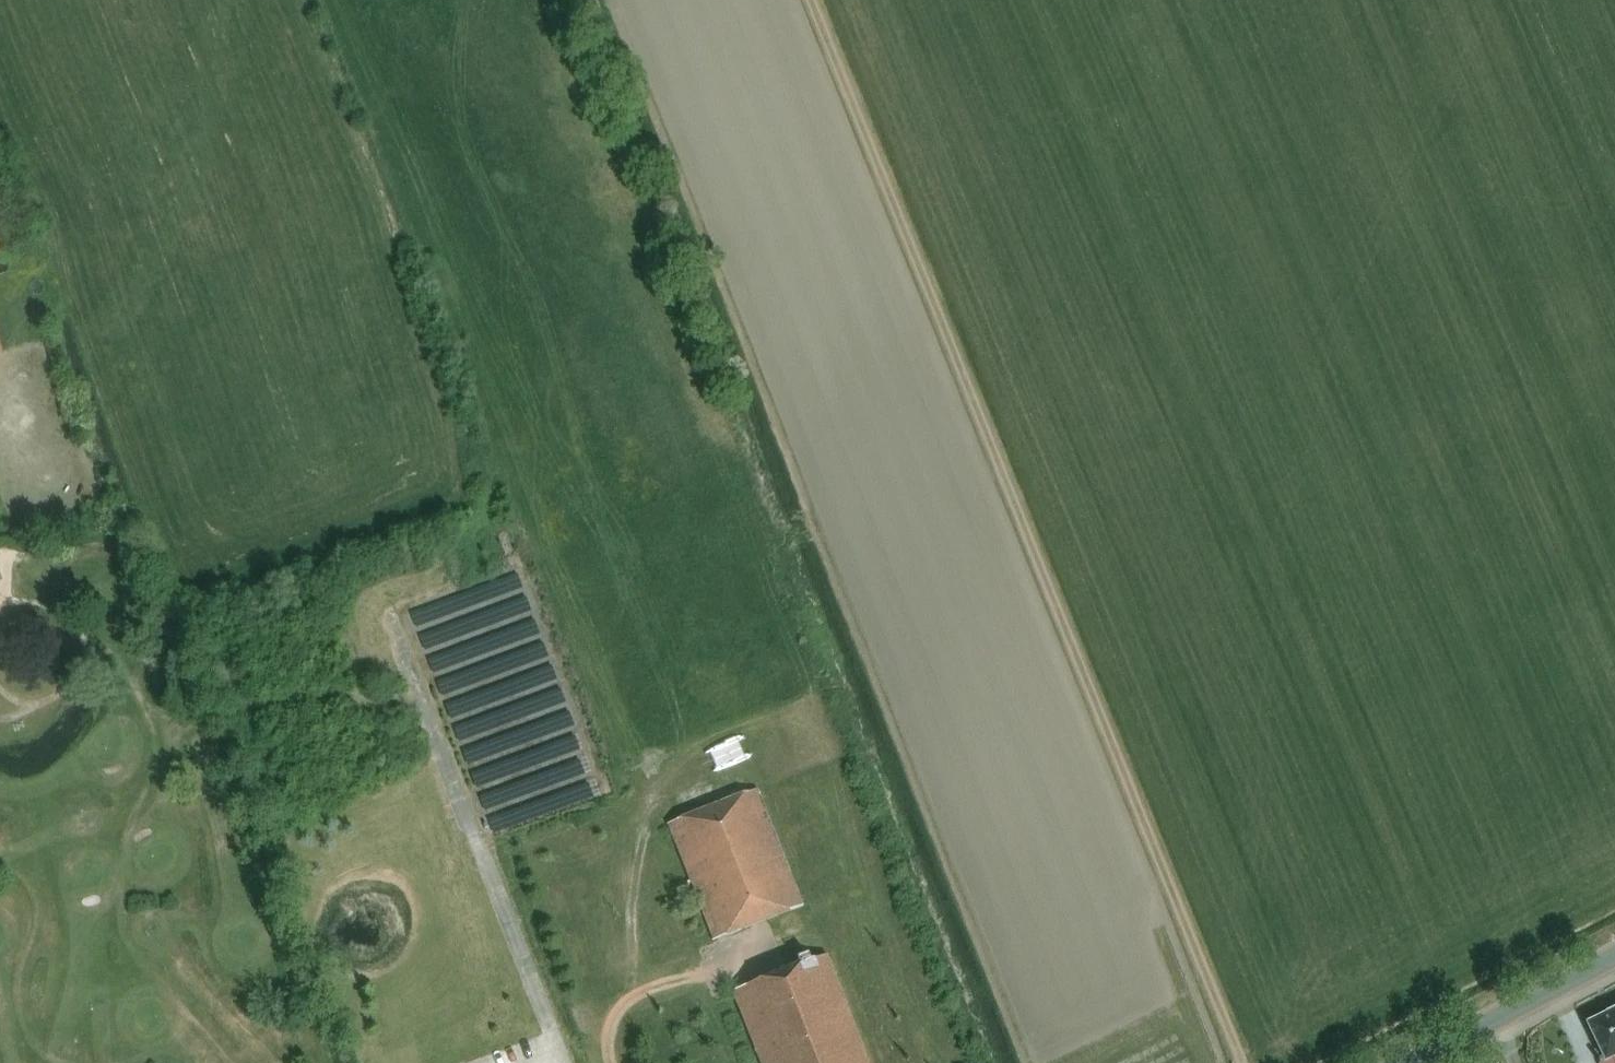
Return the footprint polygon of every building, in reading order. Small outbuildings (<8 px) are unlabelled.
[(486,610),(516,598),(523,595),(515,576),(478,591),(486,610)] [(761,789),(670,824),(715,939),(805,903),(761,789)] [(829,953),(735,990),(763,1062),(871,1062),(829,953)] [(1593,1024),(1611,1059),(1602,1062),(1614,1062),(1614,1013),(1593,1024)]
